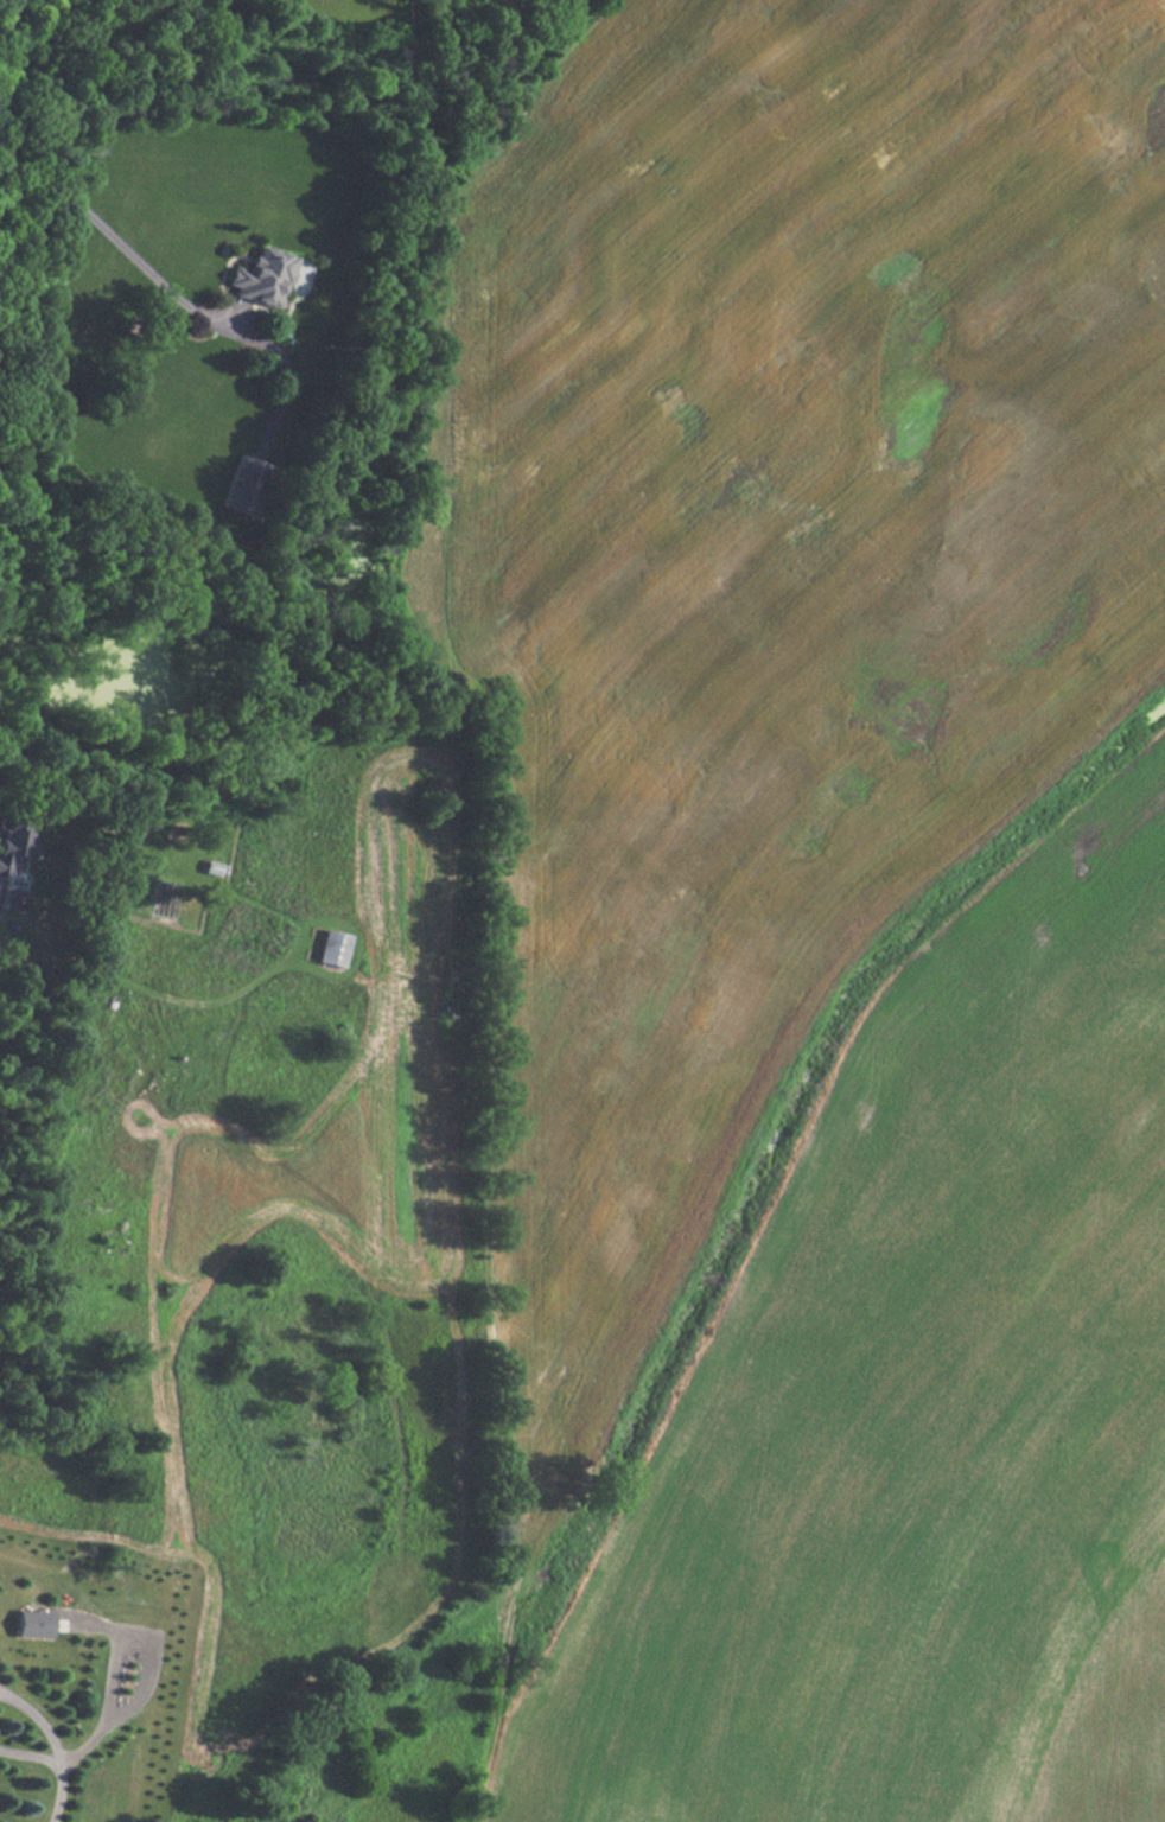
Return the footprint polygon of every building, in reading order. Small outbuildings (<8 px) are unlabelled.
[(232,294),(275,307),(283,281),(302,286),(310,260),(256,244),(248,270),(230,265),(225,283),(234,286),(232,294)] [(220,504),(252,516),(267,473),(259,470),(262,461),(238,453),(220,504)] [(315,960),(342,967),(350,935),(324,927),(315,960)] [(50,1610),(15,1609),(14,1634),(49,1636),(50,1610)]
